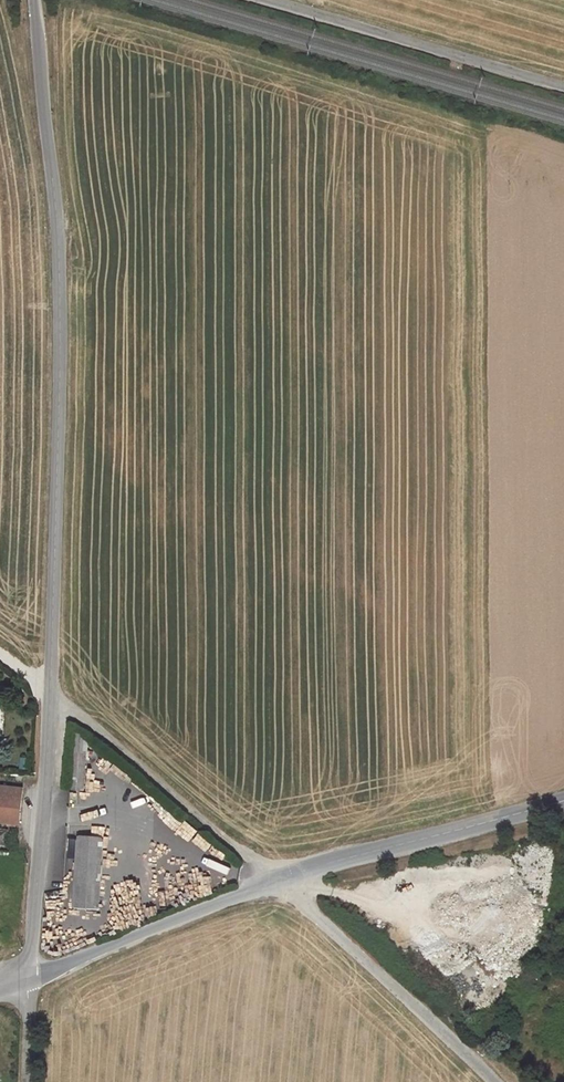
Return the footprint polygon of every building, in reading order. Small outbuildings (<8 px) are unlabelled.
[(0,785),(0,822),(19,824),(24,788),(0,785)] [(0,831),(0,845),(7,846),(8,831),(0,831)] [(98,907),(102,839),(81,839),(77,907),(98,907)]
